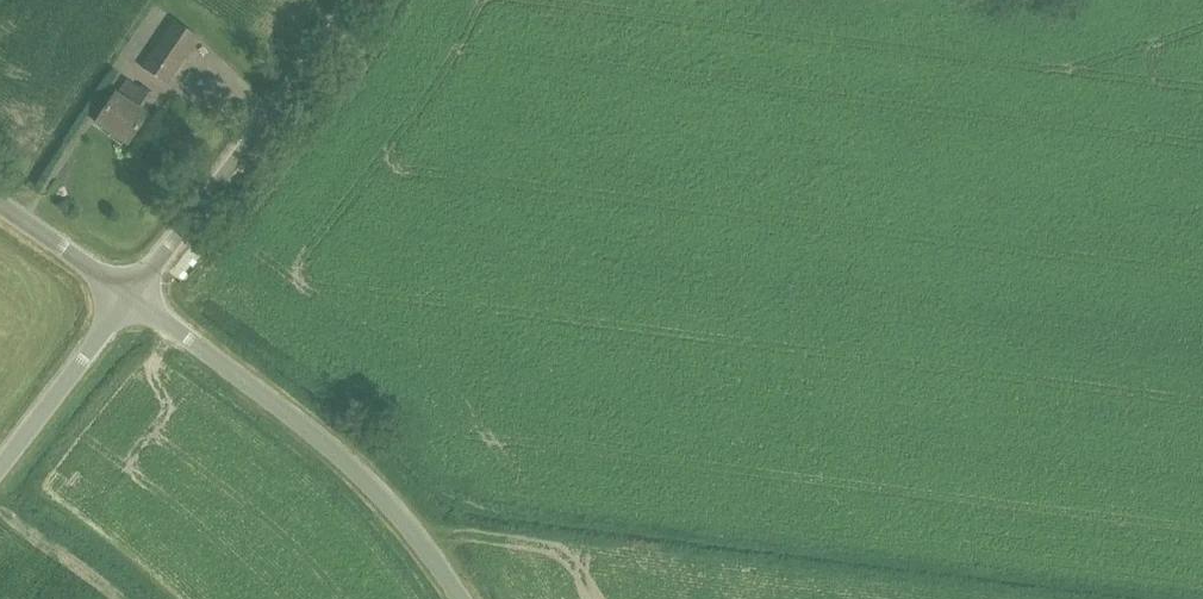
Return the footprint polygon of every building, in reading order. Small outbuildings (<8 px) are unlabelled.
[(170,86),(201,38),(173,19),(142,67),(170,86)] [(149,114),(159,97),(143,86),(132,102),(117,92),(96,122),(129,144),(149,114)]
